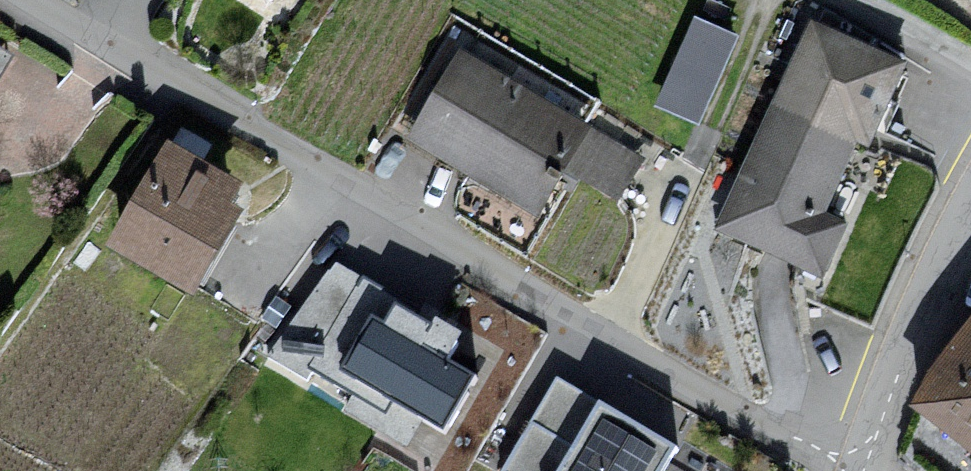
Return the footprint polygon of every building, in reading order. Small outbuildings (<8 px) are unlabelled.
[(748,49),(699,27),(662,110),(711,131),(748,49)] [(918,78),(822,32),(724,235),(833,287),(860,232),(831,218),(864,147),(881,155),(918,78)] [(590,122),(466,58),(419,149),(547,214),(564,181),(620,210),(646,162),(586,131),(590,122)] [(261,200),(186,156),(129,254),(219,307),(265,229),(249,220),(261,200)] [(431,320),(395,301),(384,322),(371,315),(341,370),(443,425),(471,373),(445,359),(462,329),(435,314),(431,320)] [(917,407),(970,450),(970,341),(917,407)] [(502,470),(664,470),(678,447),(556,377),(502,470)]
